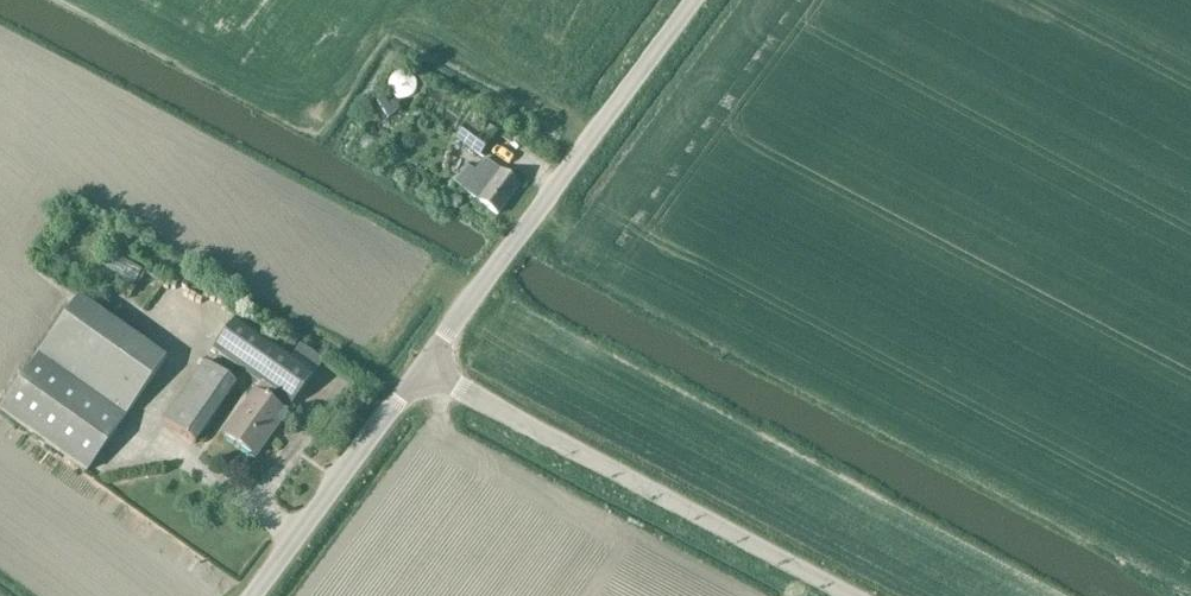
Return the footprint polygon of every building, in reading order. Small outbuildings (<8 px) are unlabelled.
[(480,159),(491,144),(466,125),(454,140),(480,159)] [(460,176),(453,185),(498,215),(519,189),(483,161),(468,181),(460,176)] [(166,361),(78,298),(0,408),(0,413),(88,475),(166,361)] [(325,363),(299,344),(291,357),(234,319),(212,352),(260,385),(255,393),(253,391),(223,434),(257,458),(288,415),(269,402),(275,394),(294,408),(325,363)] [(196,445),(237,385),(205,363),(164,422),(196,445)]
